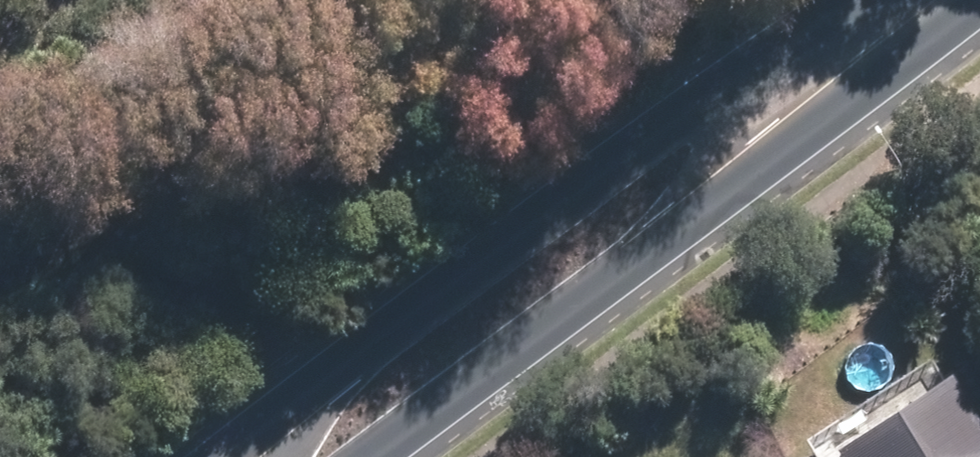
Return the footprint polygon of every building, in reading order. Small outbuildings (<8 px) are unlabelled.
[(835,449),(840,456),(979,456),(979,440),(938,379),(835,449)]
